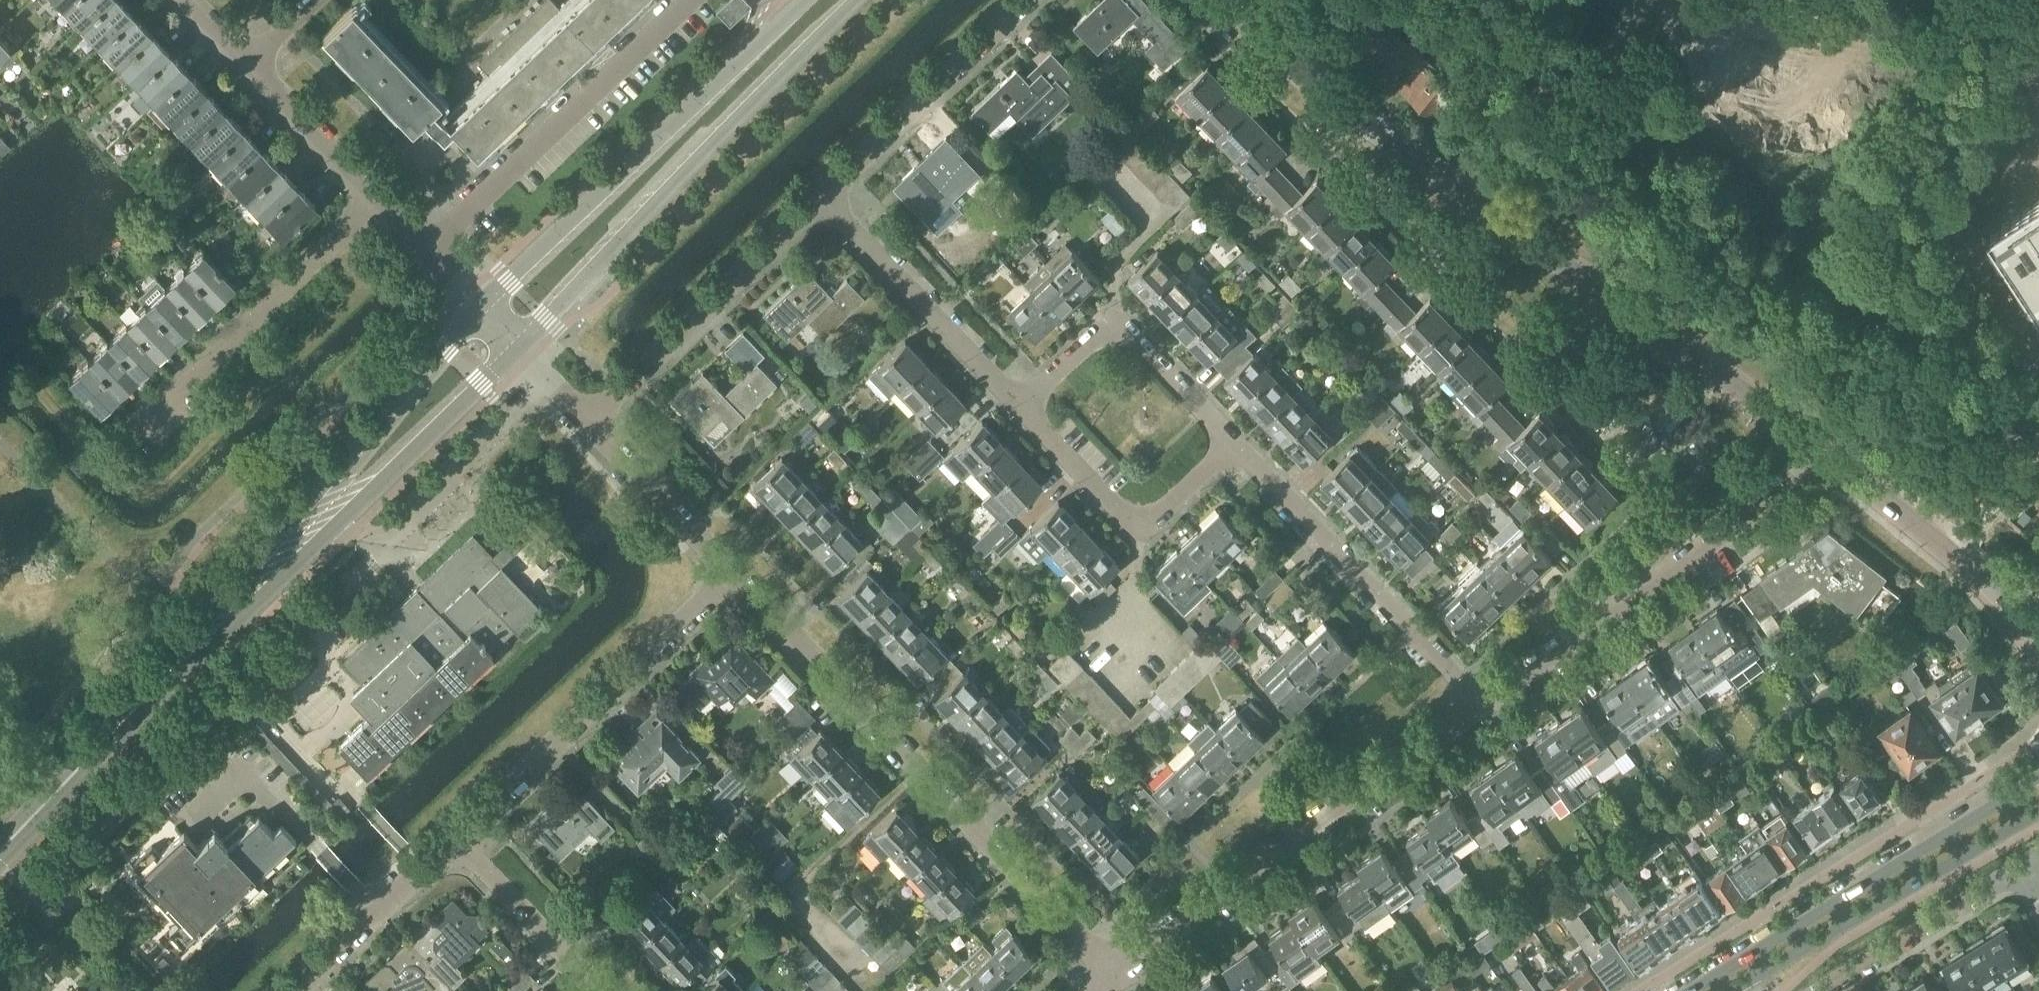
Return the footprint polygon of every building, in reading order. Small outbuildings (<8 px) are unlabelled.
[(65,5),(83,24),(108,0),(70,0),(65,5)] [(83,24),(101,44),(132,14),(118,0),(108,0),(83,24)] [(433,107),(423,118),(443,140),(453,130),(477,155),(638,0),(565,0),(559,6),(553,0),(542,0),(477,62),(489,74),(443,117),(433,107)] [(729,24),(750,4),(746,0),(727,0),(716,10),(729,24)] [(1074,26),(1098,51),(1132,19),(1154,42),(1146,50),(1153,58),(1154,57),(1165,69),(1188,47),(1176,35),(1177,34),(1144,0),(1101,0),(1074,26)] [(423,118),(433,107),(440,100),(352,7),(323,35),(412,128),(423,118)] [(150,33),(132,14),(101,44),(119,63),(150,33)] [(1421,64),(1426,58),(1399,35),(1394,42),(1370,17),(1334,50),(1361,79),(1375,66),(1371,61),(1384,49),(1409,71),(1395,89),(1429,117),(1452,90),(1421,64)] [(150,33),(119,63),(137,82),(168,52),(150,33)] [(10,46),(0,36),(0,56),(10,46)] [(168,52),(137,82),(156,101),(186,71),(168,52)] [(994,91),(973,111),(997,136),(1017,117),(1034,134),(1074,95),(1084,86),(1052,52),(1036,67),(1042,72),(1031,82),(1018,68),(994,91)] [(1199,114),(1227,87),(1208,66),(1179,93),(1199,114)] [(205,90),(186,71),(156,101),(174,120),(205,90)] [(1227,87),(1199,114),(1218,134),(1247,107),(1227,87)] [(223,109),(205,90),(174,120),(192,139),(223,109)] [(1150,105),(1130,125),(1139,134),(1159,114),(1150,105)] [(1247,107),(1218,134),(1237,155),(1266,128),(1247,107)] [(223,109),(192,139),(210,158),(241,128),(223,109)] [(1113,116),(1101,127),(1111,138),(1123,127),(1113,116)] [(259,147),(241,128),(210,158),(228,177),(259,147)] [(1118,153),(1135,137),(1126,128),(1109,145),(1118,153)] [(1285,148),(1266,128),(1237,155),(1257,175),(1248,183),(1256,192),(1261,187),(1268,196),(1287,178),(1271,162),(1285,148)] [(894,186),(929,223),(981,173),(946,137),(894,186)] [(1143,145),(1135,137),(1118,153),(1125,162),(1143,145)] [(1143,145),(1125,162),(1134,170),(1151,154),(1143,145)] [(259,147),(228,177),(246,196),(277,167),(259,147)] [(1151,154),(1134,170),(1142,179),(1159,162),(1151,154)] [(1177,174),(1186,165),(1179,159),(1170,167),(1177,174)] [(1159,162),(1142,179),(1150,187),(1167,171),(1159,162)] [(1192,172),(1186,165),(1177,174),(1183,181),(1192,172)] [(277,167),(246,196),(265,215),(296,186),(277,167)] [(1175,179),(1167,171),(1150,187),(1158,196),(1175,179)] [(1287,178),(1268,196),(1276,204),(1272,208),(1280,217),(1288,209),(1307,229),(1336,201),(1317,181),(1303,194),(1287,178)] [(1175,179),(1158,196),(1165,204),(1183,187),(1175,179)] [(314,205),(296,186),(265,215),(283,235),(314,205)] [(1190,195),(1183,187),(1165,204),(1173,211),(1190,195)] [(1988,230),(2038,310),(2038,197),(1988,230)] [(1174,218),(1182,227),(1202,207),(1194,199),(1174,218)] [(1356,222),(1336,201),(1307,229),(1327,249),(1356,222)] [(1356,222),(1327,249),(1346,270),(1375,242),(1356,222)] [(1028,231),(1022,238),(1033,250),(1040,243),(1028,231)] [(1229,249),(1236,243),(1225,231),(1218,237),(1229,249)] [(1033,250),(1022,238),(1015,245),(1026,256),(1033,250)] [(1394,263),(1375,242),(1346,270),(1365,290),(1358,298),(1365,306),(1370,302),(1371,303),(1366,308),(1372,314),(1377,309),(1377,310),(1395,293),(1380,276),(1394,263)] [(1066,243),(1045,263),(1079,299),(1100,278),(1066,243)] [(184,269),(215,300),(234,282),(204,250),(184,269)] [(1149,299),(1178,272),(1157,251),(1129,278),(1149,299)] [(1249,271),(1256,265),(1244,252),(1237,258),(1249,271)] [(975,273),(983,281),(1004,261),(996,253),(975,273)] [(1079,299),(1045,263),(1024,283),(1031,290),(1059,318),(1079,299)] [(165,287),(196,319),(215,300),(184,269),(165,287)] [(830,294),(807,269),(763,312),(787,337),(807,318),(823,335),(863,297),(846,279),(830,294)] [(1197,293),(1178,272),(1149,299),(1169,320),(1197,293)] [(1269,291),(1276,285),(1264,273),(1257,279),(1269,291)] [(1286,289),(1295,280),(1288,273),(1279,282),(1286,289)] [(1302,287),(1295,280),(1286,289),(1292,296),(1302,287)] [(196,319),(165,287),(146,305),(176,337),(196,319)] [(1031,290),(1010,310),(1038,339),(1059,318),(1031,290)] [(1197,293),(1169,320),(1189,341),(1217,313),(1197,293)] [(1275,319),(1293,302),(1284,293),(1266,309),(1275,319)] [(1420,347),(1449,320),(1429,299),(1415,313),(1399,297),(1381,314),(1389,322),(1384,326),(1393,335),(1401,327),(1420,347)] [(1300,310),(1293,302),(1275,319),(1282,326),(1300,310)] [(127,323),(157,355),(176,337),(146,305),(127,323)] [(1217,313),(1189,341),(1209,362),(1237,335),(1217,313)] [(1303,325),(1314,336),(1320,331),(1309,319),(1303,325)] [(1468,340),(1449,320),(1420,347),(1440,368),(1468,340)] [(108,341),(138,373),(157,355),(127,323),(108,341)] [(776,383),(755,361),(763,354),(742,332),(724,349),(749,375),(727,397),(702,371),(672,399),(713,443),(776,383)] [(896,389),(925,361),(905,340),(869,375),(889,396),(896,389)] [(1468,340),(1440,368),(1459,389),(1488,361),(1468,340)] [(89,359),(119,391),(138,373),(108,341),(89,359)] [(1332,358),(1343,370),(1351,364),(1340,351),(1332,358)] [(1246,401),(1274,374),(1254,352),(1226,379),(1246,401)] [(119,391),(89,359),(69,378),(99,410),(119,391)] [(925,361),(896,389),(915,409),(944,381),(925,361)] [(1488,361),(1459,389),(1452,395),(1461,404),(1465,400),(1475,411),(1470,416),(1478,425),(1482,421),(1490,429),(1509,411),(1493,395),(1507,381),(1488,361)] [(1351,379),(1363,390),(1371,382),(1359,371),(1351,379)] [(1294,394),(1274,374),(1246,401),(1266,421),(1294,394)] [(964,402),(944,381),(915,409),(935,430),(964,402)] [(1295,395),(1294,394),(1266,421),(1285,442),(1321,407),(1303,388),(1295,395)] [(1398,407),(1407,398),(1401,391),(1392,400),(1398,407)] [(807,393),(799,401),(808,411),(817,403),(807,393)] [(1370,418),(1387,401),(1379,393),(1362,409),(1370,418)] [(1414,404),(1407,398),(1398,407),(1405,413),(1414,404)] [(1395,410),(1387,401),(1370,418),(1378,426),(1395,410)] [(1321,407),(1285,442),(1305,463),(1330,439),(1333,443),(1348,430),(1333,414),(1330,417),(1321,407)] [(824,430),(836,419),(829,411),(817,423),(824,430)] [(1509,411),(1490,429),(1498,437),(1493,441),(1502,450),(1510,442),(1529,462),(1558,435),(1539,414),(1525,428),(1509,411)] [(973,469),(1001,441),(981,420),(952,448),(973,469)] [(1409,439),(1416,432),(1404,420),(1397,426),(1409,439)] [(793,437),(794,437),(801,445),(817,430),(808,422),(793,437)] [(849,432),(837,444),(843,451),(856,439),(849,432)] [(1436,453),(1416,432),(1409,439),(1429,460),(1436,453)] [(1577,455),(1558,435),(1529,462),(1549,483),(1577,455)] [(911,471),(936,447),(927,439),(903,463),(911,471)] [(1001,441),(973,469),(992,489),(1021,462),(1001,441)] [(1350,453),(1322,480),(1342,501),(1370,474),(1377,467),(1357,446),(1350,453)] [(846,460),(834,447),(825,455),(837,468),(846,460)] [(936,447),(911,471),(919,480),(944,456),(936,447)] [(1436,453),(1429,460),(1449,480),(1456,473),(1436,453)] [(1597,475),(1577,455),(1549,483),(1568,503),(1597,475)] [(773,506),(802,478),(782,457),(753,485),(773,506)] [(1021,462),(992,489),(1012,510),(1041,483),(1021,462)] [(1370,474),(1342,501),(1362,522),(1390,494),(1397,487),(1377,467),(1370,474)] [(1456,473),(1449,480),(1469,501),(1476,494),(1456,473)] [(1616,496),(1597,475),(1568,503),(1587,523),(1616,496)] [(867,495),(873,490),(861,477),(855,483),(867,495)] [(822,499),(802,478),(773,506),(793,526),(822,499)] [(1390,494),(1362,522),(1382,542),(1410,515),(1411,516),(1418,509),(1397,487),(1390,494)] [(885,502),(873,490),(867,495),(879,507),(885,502)] [(1487,490),(1480,496),(1489,505),(1496,499),(1487,490)] [(1516,514),(1525,505),(1518,498),(1509,507),(1516,514)] [(822,499),(793,526),(813,547),(841,519),(822,499)] [(1049,549),(1078,521),(1058,501),(1029,528),(1049,549)] [(1532,512),(1525,505),(1516,514),(1523,521),(1532,512)] [(1410,515),(1382,542),(1402,563),(1430,536),(1440,526),(1432,518),(1429,521),(1418,509),(1411,516),(1410,515)] [(1218,510),(1196,530),(1224,559),(1245,539),(1218,510)] [(884,535),(901,519),(893,511),(876,527),(884,535)] [(913,524),(920,531),(932,519),(925,513),(913,524)] [(992,547),(1012,527),(1001,516),(972,543),(983,555),(992,547)] [(841,519),(813,547),(833,568),(848,553),(857,562),(874,546),(866,537),(862,540),(841,519)] [(901,519),(884,535),(892,543),(909,527),(901,519)] [(1078,521),(1049,549),(1069,570),(1097,542),(1078,521)] [(1452,522),(1445,529),(1455,538),(1462,532),(1452,522)] [(1499,545),(1530,577),(1550,557),(1520,526),(1499,545)] [(1535,534),(1554,554),(1563,546),(1544,526),(1535,534)] [(1012,527),(992,547),(1000,555),(1020,536),(1012,527)] [(1455,538),(1445,529),(1438,535),(1447,545),(1455,538)] [(1224,559),(1196,530),(1175,551),(1202,579),(1224,559)] [(1882,581),(1861,566),(1866,560),(1827,531),(1740,593),(1758,619),(1784,654),(1796,646),(1771,610),(1814,581),(1857,613),(1882,581)] [(338,742),(340,744),(366,771),(540,606),(501,564),(493,572),(484,563),(492,556),(472,535),(423,582),(422,582),(416,587),(417,588),(341,660),(369,689),(375,684),(387,696),(338,742)] [(514,553),(521,546),(512,537),(505,543),(514,553)] [(923,556),(930,549),(918,537),(911,543),(923,556)] [(1117,563),(1097,542),(1069,570),(1089,591),(1104,575),(1117,563)] [(1499,545),(1479,565),(1510,596),(1530,577),(1499,545)] [(930,549),(923,556),(935,568),(942,562),(930,549)] [(1425,549),(1405,568),(1413,576),(1433,557),(1425,549)] [(1202,579),(1175,551),(1155,570),(1157,573),(1151,579),(1183,613),(1210,587),(1202,579)] [(1479,565),(1459,584),(1490,615),(1510,596),(1479,565)] [(857,617),(886,590),(865,569),(837,596),(857,617)] [(1261,598),(1282,578),(1274,569),(1253,589),(1261,598)] [(962,598),(969,591),(958,579),(950,585),(962,598)] [(1293,590),(1286,582),(1265,602),(1273,610),(1293,590)] [(1490,615),(1459,584),(1439,603),(1469,635),(1490,615)] [(886,590),(857,617),(877,639),(906,611),(886,590)] [(969,591),(962,598),(974,611),(982,604),(969,591)] [(1002,594),(990,605),(998,613),(1010,601),(1002,594)] [(1733,598),(1693,626),(1727,673),(1728,675),(1768,645),(1733,598)] [(1257,610),(1244,621),(1251,629),(1264,618),(1257,610)] [(926,632),(906,611),(877,639),(897,659),(926,632)] [(1972,642),(1956,620),(1946,628),(1961,649),(1972,642)] [(1324,623),(1303,643),(1331,671),(1352,651),(1324,623)] [(1727,673),(1693,626),(1669,644),(1675,653),(1663,662),(1671,674),(1689,699),(1702,691),(1727,673)] [(1216,628),(1204,640),(1212,649),(1225,637),(1216,628)] [(692,674),(680,685),(700,707),(712,695),(718,701),(727,693),(733,699),(747,686),(756,696),(767,685),(788,708),(779,717),(795,735),(811,721),(794,703),(773,680),(757,663),(758,661),(731,632),(718,644),(711,650),(714,653),(692,674)] [(946,652),(926,632),(897,659),(917,680),(920,677),(928,686),(953,662),(945,653),(946,652)] [(1049,633),(1032,649),(1040,657),(1057,641),(1049,633)] [(1296,636),(1276,655),(1310,691),(1331,671),(1303,643),(1296,636)] [(1014,637),(1007,644),(1019,656),(1026,650),(1014,637)] [(1240,654),(1225,637),(1212,649),(1220,657),(1228,666),(1240,654)] [(1204,640),(1195,647),(1212,665),(1220,657),(1212,649),(1204,640)] [(1212,665),(1195,647),(1185,658),(1201,675),(1212,665)] [(1056,676),(1074,659),(1065,650),(1048,667),(1056,676)] [(1276,655),(1255,675),(1262,683),(1289,711),(1310,691),(1276,655)] [(1895,664),(1909,684),(1920,676),(1906,656),(1895,664)] [(1038,677),(1046,670),(1034,658),(1026,665),(1038,677)] [(1201,675),(1185,658),(1176,666),(1193,683),(1201,675)] [(1082,667),(1074,659),(1056,676),(1065,684),(1082,667)] [(1689,699),(1671,674),(1661,682),(1646,660),(1623,676),(1647,708),(1669,692),(1679,707),(1689,699)] [(1950,677),(1981,720),(1992,712),(1992,707),(2001,700),(1973,660),(1950,677)] [(962,670),(953,662),(928,686),(936,694),(934,697),(954,718),(982,691),(962,670)] [(1909,684),(1895,664),(1885,671),(1907,703),(1917,696),(1909,684)] [(1193,683),(1176,666),(1168,674),(1184,691),(1193,683)] [(1082,667),(1065,684),(1072,692),(1090,676),(1082,667)] [(1046,670),(1038,677),(1050,690),(1058,683),(1053,677),(1046,670)] [(1184,691),(1168,674),(1153,687),(1157,691),(1148,700),(1160,714),(1184,691)] [(1090,676),(1072,692),(1080,701),(1098,684),(1090,676)] [(1647,708),(1623,676),(1601,692),(1616,713),(1606,721),(1624,746),(1635,738),(1624,724),(1647,708)] [(1981,720),(1950,677),(1939,684),(1935,679),(1924,688),(1932,699),(1956,732),(1965,726),(1970,728),(1981,720)] [(1106,692),(1098,684),(1080,701),(1088,709),(1106,692)] [(1812,697),(1820,709),(1837,697),(1829,685),(1812,697)] [(1002,712),(982,691),(954,718),(974,739),(1002,712)] [(1114,701),(1106,692),(1088,709),(1096,717),(1114,701)] [(1214,728),(1241,756),(1262,736),(1259,733),(1271,722),(1250,699),(1238,711),(1235,707),(1214,728)] [(1122,709),(1114,701),(1096,717),(1104,726),(1122,709)] [(1009,705),(1002,712),(974,739),(993,760),(1029,726),(1009,705)] [(1129,717),(1136,724),(1148,712),(1141,705),(1129,717)] [(1580,706),(1558,722),(1584,758),(1590,766),(1611,751),(1615,756),(1626,749),(1624,746),(1606,721),(1596,728),(1580,706)] [(1876,735),(1887,749),(1894,743),(1910,764),(1936,745),(1925,730),(1930,726),(1924,717),(1919,721),(1909,708),(1884,728),(1885,729),(1876,735)] [(1122,709),(1104,726),(1112,734),(1129,717),(1122,709)] [(699,756),(656,710),(646,719),(649,722),(609,758),(638,790),(659,771),(659,764),(666,764),(678,776),(699,756)] [(1842,727),(1829,710),(1820,717),(1833,734),(1842,727)] [(1136,724),(1129,717),(1112,734),(1119,740),(1136,724)] [(1584,758),(1558,722),(1534,739),(1550,760),(1541,767),(1561,795),(1571,810),(1585,799),(1576,785),(1571,788),(1565,780),(1573,774),(1569,768),(1584,758)] [(249,730),(325,810),(332,803),(306,776),(256,723),(249,730)] [(1029,726),(993,760),(1013,781),(1042,754),(1049,747),(1029,726)] [(1066,746),(1079,734),(1071,726),(1058,738),(1066,746)] [(1087,727),(1079,734),(1066,746),(1075,755),(1095,736),(1087,727)] [(1241,756),(1214,728),(1193,748),(1221,776),(1241,756)] [(808,779),(839,750),(820,730),(789,758),(808,779)] [(1777,752),(1786,764),(1794,758),(1785,746),(1777,752)] [(1193,748),(1172,768),(1200,796),(1221,776),(1193,748)] [(858,770),(839,750),(808,779),(828,800),(835,793),(835,792),(858,770)] [(1867,765),(1868,764),(1874,760),(1867,750),(1860,755),(1867,765)] [(1515,752),(1492,769),(1517,805),(1525,816),(1534,810),(1536,812),(1561,795),(1541,767),(1530,774),(1515,752)] [(1786,764),(1777,752),(1771,756),(1780,769),(1786,764)] [(1108,764),(1120,776),(1127,770),(1115,757),(1108,764)] [(728,799),(747,781),(732,765),(716,781),(722,787),(707,801),(716,811),(728,799)] [(1200,796),(1172,768),(1151,788),(1179,816),(1200,796)] [(1517,805),(1492,769),(1469,785),(1485,807),(1475,814),(1493,838),(1499,847),(1509,840),(1495,820),(1517,805)] [(877,791),(858,770),(835,792),(835,793),(854,813),(877,791)] [(1861,770),(1840,785),(1859,811),(1867,806),(1872,808),(1880,803),(1880,796),(1861,770)] [(1050,819),(1078,792),(1058,771),(1029,798),(1050,819)] [(1750,790),(1740,777),(1732,783),(1741,796),(1750,790)] [(528,823),(532,827),(532,830),(532,833),(535,836),(538,838),(541,840),(545,840),(560,856),(573,843),(570,839),(586,823),(601,839),(614,825),(572,781),(528,823)] [(1148,805),(1154,799),(1143,787),(1137,793),(1148,805)] [(1812,801),(1832,830),(1853,815),(1833,787),(1812,801)] [(1713,799),(1719,808),(1733,799),(1726,790),(1713,799)] [(1098,813),(1078,792),(1050,819),(1069,840),(1098,813)] [(716,811),(711,816),(719,824),(737,807),(728,799),(716,811)] [(1154,799),(1148,805),(1146,807),(1166,828),(1174,820),(1154,799)] [(1493,838),(1475,814),(1465,821),(1449,799),(1426,816),(1431,822),(1450,849),(1473,832),(1483,846),(1493,838)] [(1708,833),(1727,819),(1719,808),(1713,799),(1694,813),(1708,833)] [(1832,830),(1812,801),(1791,816),(1811,845),(1832,830)] [(891,851),(914,829),(894,809),(871,830),(891,851)] [(1806,854),(1807,848),(1781,813),(1780,811),(1761,825),(1759,822),(1758,823),(1786,863),(1794,857),(1799,860),(1806,854)] [(220,917),(242,896),(246,900),(265,882),(257,873),(270,861),(276,867),(293,851),(259,814),(255,818),(250,813),(223,839),(214,829),(197,845),(184,830),(160,853),(152,844),(133,862),(168,900),(165,903),(179,919),(183,916),(204,939),(223,921),(220,917)] [(1117,834),(1098,813),(1069,840),(1089,860),(1117,834)] [(740,814),(728,827),(739,839),(752,826),(740,814)] [(719,824),(711,816),(694,832),(702,841),(719,824)] [(1412,847),(1401,855),(1421,882),(1432,874),(1456,857),(1450,849),(1431,822),(1407,839),(1412,847)] [(1742,840),(1741,841),(1767,877),(1786,863),(1758,823),(1740,837),(1742,840)] [(761,824),(750,835),(762,848),(771,839),(778,846),(780,844),(761,824)] [(933,850),(914,829),(891,851),(910,871),(933,850)] [(1138,855),(1117,834),(1089,860),(1109,882),(1138,855)] [(1657,840),(1646,847),(1654,858),(1665,850),(1657,840)] [(1654,858),(1646,847),(1643,841),(1626,852),(1637,869),(1654,858)] [(1747,891),(1767,877),(1741,841),(1721,855),(1727,862),(1747,891)] [(1720,852),(1713,842),(1705,848),(1712,858),(1720,852)] [(119,843),(112,851),(119,858),(126,850),(119,843)] [(1421,882),(1401,855),(1391,862),(1381,848),(1358,864),(1363,871),(1391,910),(1413,893),(1412,892),(1423,885),(1421,882)] [(933,850),(910,871),(929,892),(952,870),(933,850)] [(1727,862),(1707,877),(1726,904),(1734,906),(1741,901),(1741,895),(1747,891),(1727,862)] [(952,870),(929,892),(949,912),(972,891),(952,870)] [(1343,896),(1333,904),(1350,928),(1352,931),(1363,923),(1366,927),(1391,910),(1363,871),(1338,888),(1343,896)] [(1682,937),(1659,906),(1653,898),(1642,905),(1624,880),(1623,880),(1616,871),(1608,876),(1618,890),(1637,917),(1662,950),(1681,936),(1682,937)] [(1618,890),(1608,876),(1608,877),(1606,873),(1597,880),(1609,896),(1618,890)] [(1677,889),(1701,923),(1707,918),(1714,920),(1721,915),(1722,908),(1697,874),(1686,882),(1683,878),(1674,884),(1677,888),(1677,889)] [(1670,898),(1659,906),(1682,937),(1687,939),(1694,934),(1695,927),(1701,923),(1677,889),(1668,895),(1670,898)] [(1557,908),(1612,985),(1637,968),(1611,932),(1599,941),(1578,912),(1591,903),(1581,890),(1557,908)] [(663,917),(663,918),(667,913),(648,892),(619,919),(639,940),(663,917)] [(837,919),(854,902),(847,894),(829,911),(837,919)] [(242,896),(220,917),(223,916),(226,914),(230,912),(233,909),(235,907),(238,903),(240,900),(242,896)] [(1350,928),(1333,904),(1322,911),(1312,896),(1289,913),(1293,920),(1316,952),(1340,935),(1350,928)] [(432,915),(407,938),(453,987),(466,975),(453,961),(488,928),(478,918),(475,920),(454,898),(450,898),(450,902),(434,917),(432,915)] [(955,920),(963,929),(984,909),(976,900),(955,920)] [(863,911),(854,902),(837,919),(845,927),(863,911)] [(863,911),(845,927),(853,936),(871,919),(863,911)] [(680,935),(663,918),(663,917),(639,940),(658,960),(682,937),(682,938),(687,933),(684,931),(680,935)] [(1545,926),(1540,917),(1532,922),(1537,931),(1545,926)] [(1637,917),(1629,922),(1626,919),(1614,927),(1642,965),(1662,950),(1637,917)] [(879,928),(871,919),(853,936),(862,945),(879,928)] [(1316,952),(1293,920),(1269,937),(1274,944),(1264,951),(1277,969),(1288,984),(1290,987),(1299,980),(1297,976),(1321,959),(1316,952)] [(1510,934),(1504,939),(1513,951),(1538,934),(1529,921),(1510,934)] [(1495,945),(1504,939),(1510,934),(1502,923),(1475,942),(1484,953),(1495,945)] [(1994,935),(1985,941),(2007,977),(2008,979),(2030,964),(2026,958),(2028,955),(2022,946),(2026,944),(2013,923),(2007,926),(2007,927),(2006,928),(2004,924),(1992,931),(1994,935)] [(996,945),(990,950),(1013,974),(1033,955),(1005,926),(991,939),(996,945)] [(887,937),(879,928),(862,945),(870,954),(887,937)] [(511,978),(497,990),(520,990),(534,977),(495,935),(482,947),(511,978)] [(682,937),(658,960),(677,980),(685,973),(693,982),(719,957),(699,936),(696,939),(694,936),(687,943),(682,938),(682,937)] [(896,946),(887,937),(870,954),(878,962),(896,946)] [(1974,948),(1965,953),(1987,989),(2007,977),(1985,941),(1982,937),(1972,944),(1974,948)] [(407,938),(385,959),(387,961),(369,979),(364,978),(364,984),(371,990),(422,990),(428,986),(432,990),(449,990),(453,987),(407,938)] [(791,963),(808,946),(800,938),(783,954),(791,963)] [(1264,951),(1255,938),(1240,948),(1244,953),(1224,967),(1242,990),(1245,990),(1277,969),(1264,951)] [(1513,951),(1504,939),(1495,945),(1504,957),(1513,951)] [(990,950),(981,941),(961,960),(970,969),(990,990),(995,990),(1013,974),(990,950)] [(808,946),(791,963),(799,971),(816,955),(808,946)] [(904,955),(896,946),(878,962),(887,971),(904,955)] [(1965,953),(1963,950),(1952,957),(1954,960),(1944,966),(1958,988),(1954,990),(1984,990),(1987,989),(1965,953)] [(1578,990),(1604,990),(1607,989),(1580,951),(1572,956),(1581,968),(1568,977),(1578,990)] [(825,964),(816,955),(799,971),(807,980),(825,964)] [(970,969),(962,961),(932,989),(934,990),(990,990),(970,969)] [(155,968),(163,976),(169,970),(161,962),(155,968)] [(744,989),(732,976),(735,974),(725,963),(714,973),(717,976),(701,990),(742,990),(744,989)] [(833,972),(825,964),(807,980),(816,989),(833,972)] [(1521,966),(1514,972),(1527,990),(1539,990),(1521,966)] [(816,989),(818,990),(831,990),(841,981),(833,972),(816,989)] [(1568,977),(1555,986),(1546,974),(1539,979),(1547,990),(1578,990),(1568,977)] [(1212,977),(1192,990),(1222,990),(1212,977)] [(1904,990),(1905,990),(1934,990),(1925,978),(1904,990)] [(1453,979),(1436,990),(1461,990),(1453,979)] [(831,990),(848,990),(849,990),(841,981),(831,990)]
